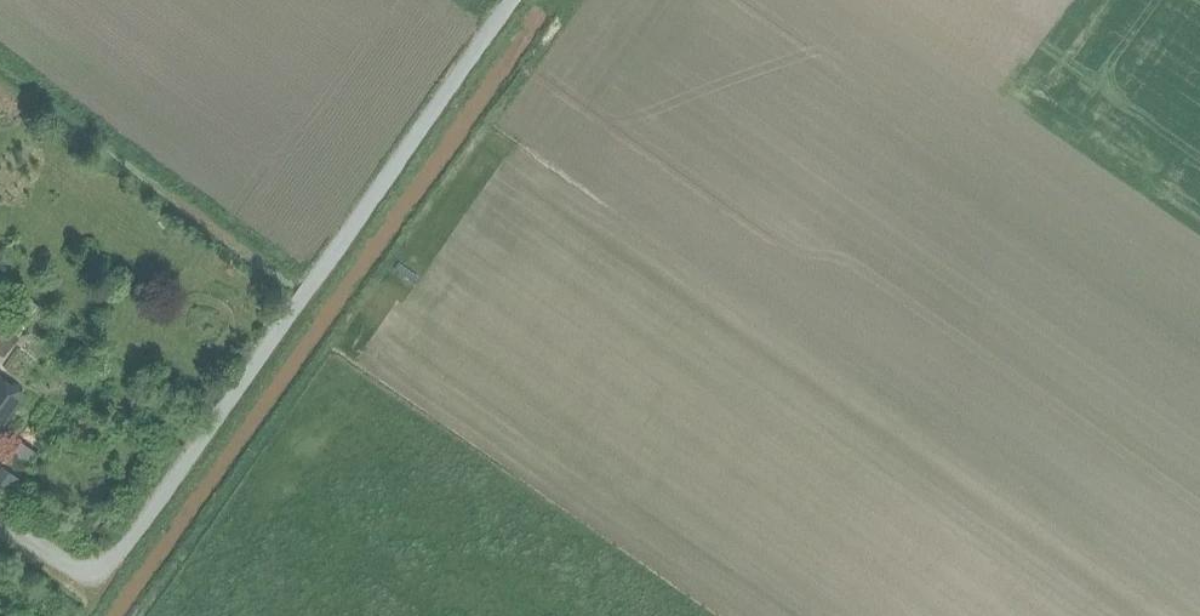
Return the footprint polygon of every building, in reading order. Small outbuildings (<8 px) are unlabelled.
[(10,349),(42,310),(26,297),(0,329),(0,355),(6,359),(12,351),(10,349)] [(1,380),(0,383),(0,437),(1,438),(27,397),(1,380)] [(0,469),(0,500),(4,503),(13,491),(27,501),(32,494),(18,483),(19,480),(1,467),(0,469)]
